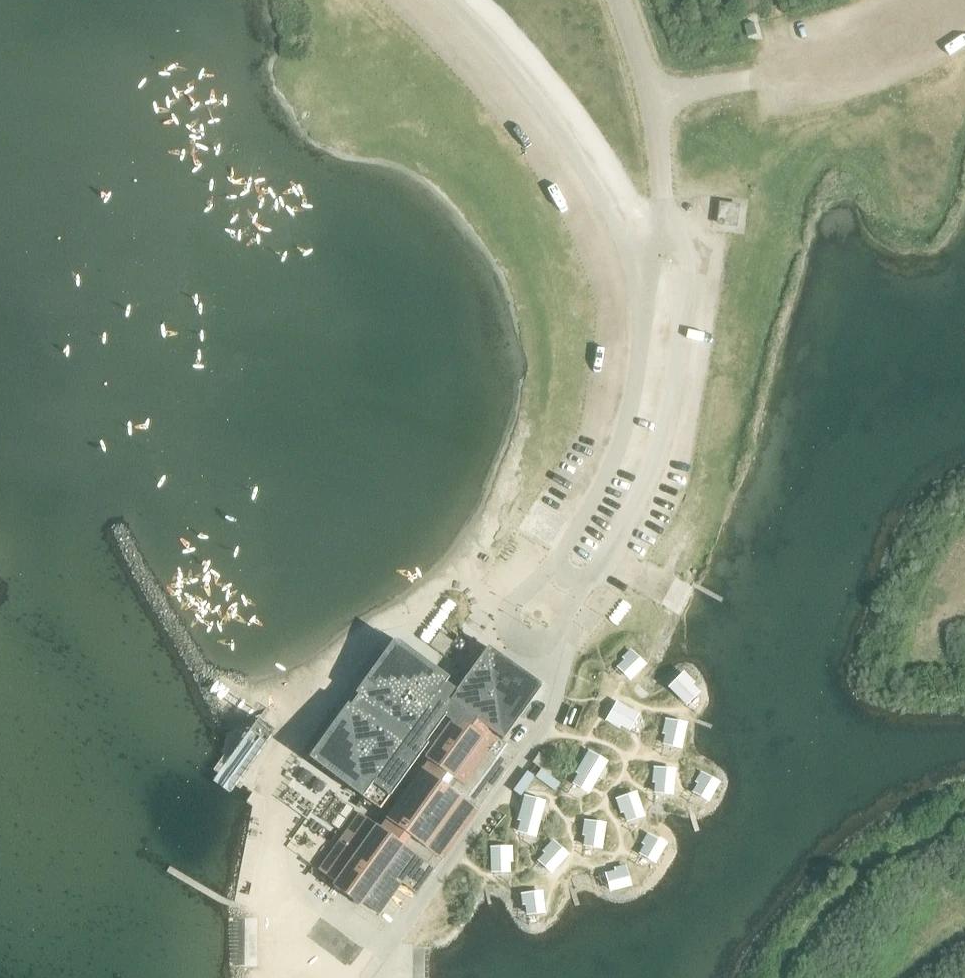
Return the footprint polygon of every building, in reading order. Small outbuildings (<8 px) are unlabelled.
[(723,206),(721,222),(734,224),(736,208),(723,206)] [(345,702),(304,758),(357,797),(369,781),(386,794),(424,742),(422,741),(445,710),(455,717),(448,726),(429,753),(427,756),(430,758),(379,828),(359,814),(318,870),(335,883),(333,886),(358,905),(361,901),(378,913),(400,882),(417,894),(441,860),(441,859),(476,810),(477,811),(518,753),(502,742),(509,731),(519,717),(540,686),(528,678),(485,648),(456,689),(443,680),(445,677),(429,667),(391,639),(373,663),(353,691),(356,693),(348,704),(345,702)] [(622,663),(617,668),(628,678),(642,663),(630,651),(620,661),(622,663)] [(691,684),(682,674),(669,686),(686,703),(696,693),(689,686),(691,684)] [(620,724),(629,729),(636,716),(615,704),(606,719),(618,726),(620,724)] [(678,747),(683,723),(665,720),(663,733),(665,734),(663,744),(678,747)] [(574,775),(569,784),(585,793),(603,762),(585,752),(572,774),(574,775)] [(672,769),(655,768),(653,782),(656,782),(655,792),(670,794),(672,769)] [(698,783),(693,792),(706,800),(716,781),(701,773),(696,781),(698,783)] [(627,820),(641,816),(634,793),(617,799),(621,812),(624,811),(627,820)] [(522,796),(515,821),(518,822),(515,831),(531,835),(540,802),(522,796)] [(585,845),(599,847),(603,823),(585,821),(583,835),(586,835),(585,845)] [(640,854),(653,861),(663,844),(648,835),(642,844),(645,845),(640,854)] [(565,854),(552,842),(544,852),(546,854),(539,862),(550,872),(565,854)] [(492,872),(507,871),(506,861),(509,861),(509,847),(491,848),(492,872)] [(609,890),(629,884),(624,867),(614,870),(615,873),(605,875),(609,890)] [(527,914),(542,912),(540,892),(522,894),(523,904),(526,904),(527,914)]
